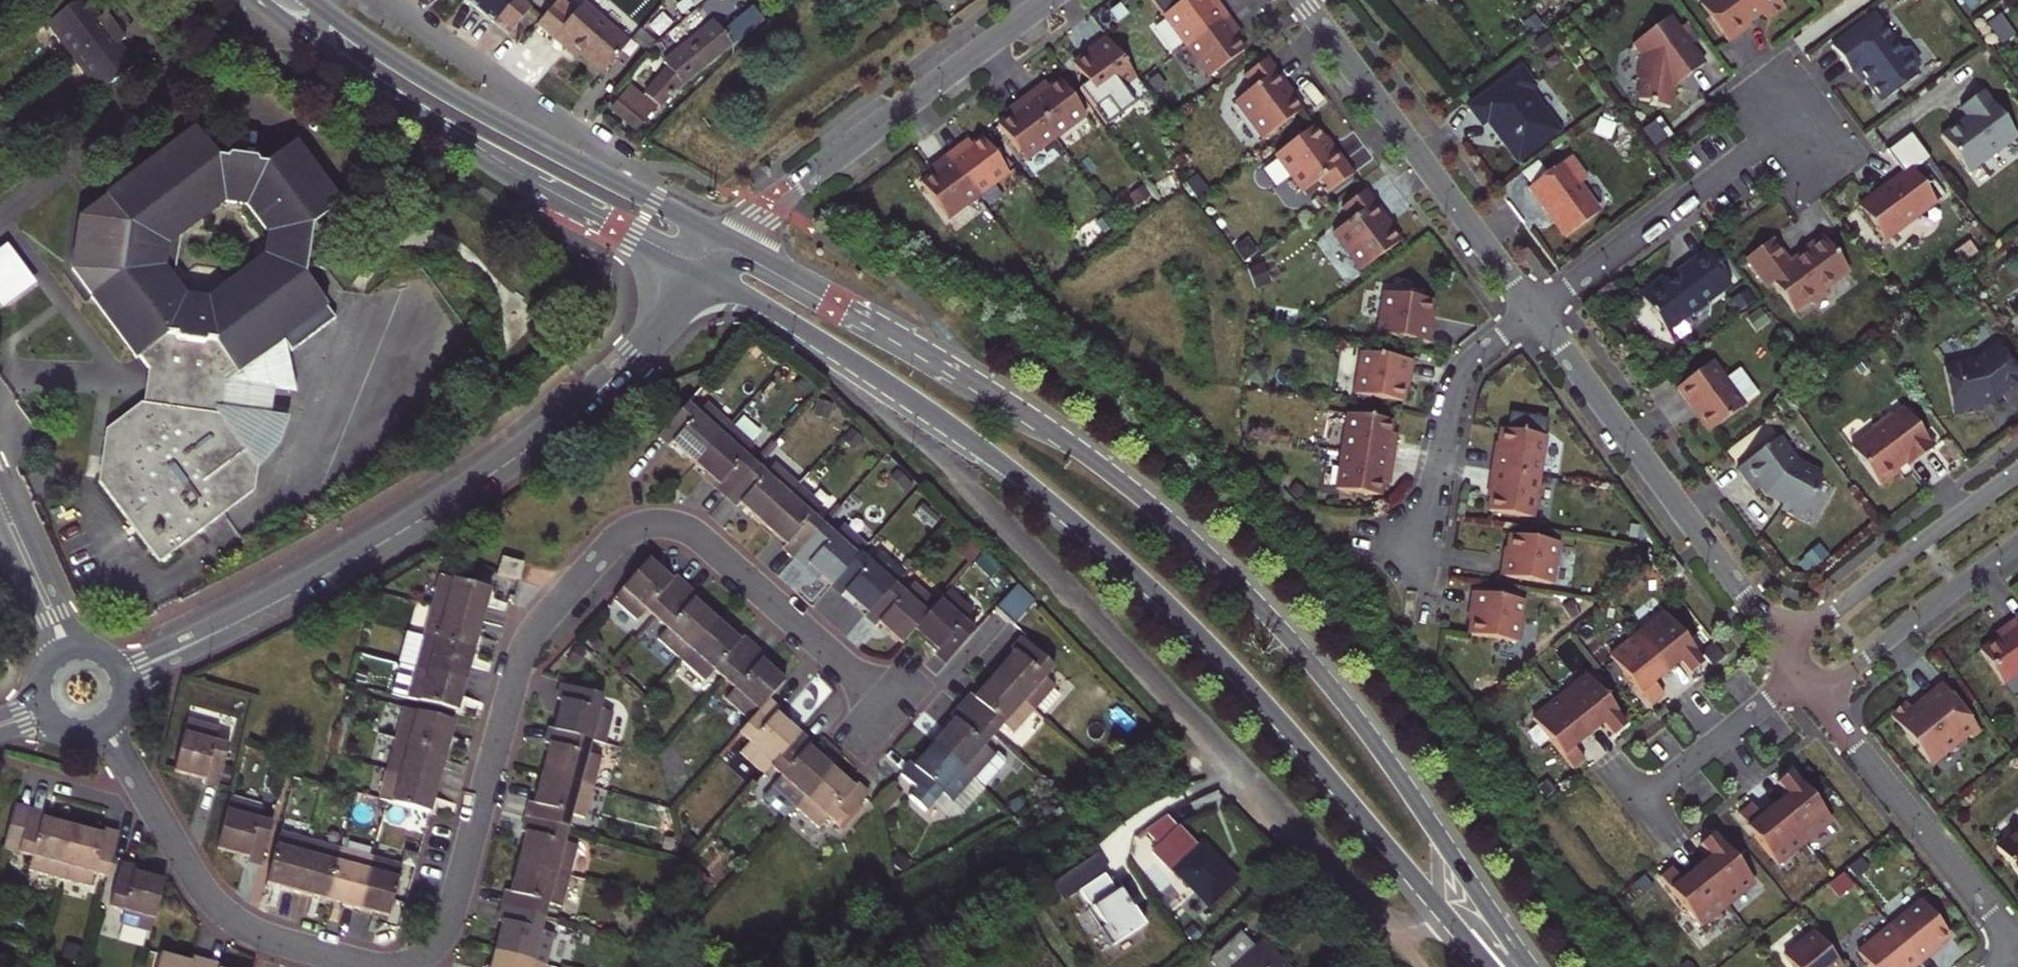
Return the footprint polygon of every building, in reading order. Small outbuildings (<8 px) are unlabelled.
[(117,26),(108,13),(99,20),(84,0),(79,0),(49,23),(102,93),(135,68),(119,45),(126,39),(117,26)] [(518,0),(469,0),(494,20),(506,13),(518,0)] [(525,0),(518,0),(506,13),(494,20),(513,35),(535,10),(525,0)] [(576,10),(564,0),(560,0),(539,24),(553,36),(576,10)] [(1227,14),(1216,0),(1215,0),(1210,4),(1208,0),(1181,0),(1162,14),(1185,45),(1227,14)] [(1785,6),(1781,0),(1705,0),(1700,4),(1729,42),(1763,13),(1768,19),(1785,6)] [(553,36),(568,49),(572,44),(580,51),(603,72),(629,43),(583,2),(576,10),(553,36)] [(1845,65),(1871,100),(1907,73),(1905,69),(1908,61),(1897,46),(1888,47),(1862,12),(1820,44),(1839,70),(1845,65)] [(1227,14),(1185,45),(1208,76),(1244,49),(1236,38),(1232,32),(1237,28),(1227,14)] [(1704,64),(1668,17),(1632,45),(1639,55),(1636,80),(1641,81),(1638,100),(1670,108),(1674,74),(1687,77),(1704,64)] [(674,91),(731,46),(712,22),(664,61),(667,69),(644,94),(632,85),(612,109),(637,129),(659,104),(662,106),(674,91)] [(1237,28),(1232,32),(1236,38),(1242,34),(1237,28)] [(1136,78),(1105,36),(1090,47),(1094,53),(1088,57),(1075,67),(1102,103),(1136,78)] [(572,44),(568,49),(576,56),(580,51),(572,44)] [(1094,53),(1090,47),(1084,52),(1088,57),(1094,53)] [(1235,102),(1263,139),(1302,110),(1291,96),(1285,88),(1288,85),(1268,58),(1244,77),(1253,89),(1235,102)] [(273,66),(270,71),(289,84),(292,77),(273,66)] [(1521,68),(1468,107),(1482,125),(1487,121),(1517,162),(1559,131),(1529,90),(1534,86),(1521,68)] [(285,91),(289,84),(270,71),(266,79),(285,91)] [(1037,87),(1023,97),(1054,139),(1084,117),(1058,80),(1047,88),(1041,92),(1037,87)] [(1043,82),(1037,87),(1041,92),(1047,88),(1043,82)] [(1288,85),(1285,88),(1291,96),(1294,93),(1288,85)] [(1967,118),(1941,137),(1969,174),(2017,138),(1984,92),(1961,109),(1967,118)] [(1023,162),(1054,139),(1023,97),(1008,108),(1012,114),(996,126),(1023,162)] [(1334,147),(1331,149),(1325,141),(1314,126),(1275,155),(1303,193),(1321,180),(1330,192),(1354,174),(1334,147)] [(256,158),(229,155),(226,159),(216,158),(195,128),(79,216),(71,269),(138,357),(140,354),(149,366),(149,370),(159,371),(155,400),(145,400),(141,401),(107,428),(98,480),(160,560),(203,527),(229,508),(254,489),(258,465),(258,463),(217,409),(208,408),(212,378),(221,379),(235,367),(238,370),(282,337),(285,341),(292,350),(336,317),(327,303),(304,274),(305,265),(325,268),(329,237),(309,234),(311,225),(340,203),(295,142),(265,164),(259,164),(256,158)] [(1859,207),(1884,241),(1937,203),(1915,173),(1932,160),(1911,132),(1887,150),(1904,174),(1859,207)] [(960,145),(945,155),(977,197),(1007,174),(980,138),(970,146),(964,150),(960,145)] [(1328,139),(1325,141),(1331,149),(1334,147),(1328,139)] [(966,140),(960,145),(964,150),(970,146),(966,140)] [(10,163),(0,150),(0,171),(10,163)] [(946,220),(977,197),(945,155),(931,166),(935,172),(929,176),(919,184),(946,220)] [(1531,187),(1528,189),(1544,211),(1566,237),(1599,213),(1578,186),(1588,179),(1571,157),(1549,173),(1531,187)] [(1531,187),(1549,173),(1539,159),(1521,173),(1531,187)] [(935,172),(931,166),(925,170),(929,176),(935,172)] [(1333,233),(1361,271),(1400,242),(1389,228),(1383,219),(1386,217),(1366,190),(1342,208),(1351,220),(1333,233)] [(1392,225),(1386,217),(1383,219),(1389,228),(1392,225)] [(1823,234),(1791,263),(1772,239),(1746,259),(1768,288),(1773,284),(1777,290),(1794,312),(1811,299),(1816,301),(1827,293),(1827,287),(1850,270),(1823,234)] [(15,237),(5,245),(51,306),(61,298),(15,237)] [(1663,279),(1640,297),(1665,331),(1689,313),(1700,319),(1707,314),(1706,304),(1731,286),(1705,251),(1675,274),(1677,277),(1667,284),(1663,279)] [(33,319),(43,311),(0,255),(0,275),(33,319)] [(1773,284),(1768,288),(1772,294),(1777,290),(1773,284)] [(16,332),(26,324),(0,290),(0,312),(16,332)] [(1381,335),(1433,343),(1436,325),(1432,324),(1433,314),(1435,301),(1387,293),(1381,335)] [(8,338),(0,327),(0,344),(8,338)] [(208,408),(217,409),(258,463),(280,443),(292,418),(269,415),(273,389),(296,392),(285,341),(233,380),(221,379),(212,378),(208,408)] [(2000,351),(1996,345),(1989,351),(1993,357),(2000,351)] [(1976,360),(1943,366),(1953,417),(1984,411),(1983,407),(2002,399),(2006,404),(2017,395),(2017,373),(2000,351),(1993,357),(1989,351),(1976,360)] [(1414,380),(1417,361),(1365,353),(1358,395),(1406,403),(1408,389),(1410,379),(1414,380)] [(1714,360),(1677,388),(1690,405),(1711,431),(1743,407),(1724,380),(1727,378),(1714,360)] [(149,370),(145,400),(155,400),(159,371),(149,370)] [(1724,380),(1743,407),(1758,396),(1738,370),(1727,378),(1724,380)] [(709,385),(706,383),(687,404),(690,407),(709,385)] [(671,443),(695,464),(731,424),(707,403),(698,413),(690,407),(687,404),(659,436),(669,445),(671,443)] [(1851,448),(1879,486),(1898,471),(1896,468),(1906,461),(1909,466),(1933,448),(1905,409),(1872,430),(1873,432),(1851,448)] [(751,439),(762,432),(750,413),(739,420),(751,439)] [(1346,450),(1397,458),(1400,441),(1393,440),(1394,432),(1396,419),(1352,413),(1346,450)] [(755,465),(752,462),(745,456),(754,445),(731,424),(695,464),(727,497),(755,465)] [(1491,470),(1539,477),(1545,436),(1504,430),(1502,446),(1500,453),(1493,452),(1491,470)] [(1401,433),(1394,432),(1393,440),(1400,441),(1401,433)] [(1779,438),(1737,469),(1754,492),(1760,488),(1765,495),(1783,505),(1780,509),(1800,520),(1822,479),(1820,473),(1795,460),(1779,438)] [(752,462),(755,465),(774,443),(771,440),(752,462)] [(774,443),(755,465),(759,468),(778,446),(774,443)] [(1495,445),(1493,452),(1500,453),(1502,446),(1495,445)] [(1395,476),(1397,458),(1346,450),(1340,488),(1384,495),(1386,483),(1387,475),(1395,476)] [(727,497),(763,525),(798,485),(774,463),(765,474),(759,468),(755,465),(727,497)] [(1532,518),(1539,477),(1491,470),(1488,488),(1495,489),(1494,496),(1491,512),(1532,518)] [(763,525),(794,558),(823,525),(812,516),(830,496),(807,475),(798,485),(763,525)] [(1395,476),(1387,475),(1386,483),(1393,484),(1395,476)] [(1495,489),(1488,488),(1487,495),(1494,496),(1495,489)] [(859,554),(867,545),(843,524),(834,534),(823,525),(794,558),(831,586),(859,554)] [(1502,554),(1500,572),(1551,580),(1557,542),(1510,535),(1508,547),(1506,555),(1502,554)] [(870,563),(859,554),(831,586),(842,596),(844,593),(868,613),(894,584),(903,573),(880,553),(870,563)] [(502,557),(497,574),(518,579),(523,562),(502,557)] [(1662,564),(1674,579),(1682,573),(1671,557),(1662,564)] [(649,559),(613,599),(637,620),(647,609),(658,619),(687,587),(649,559)] [(439,576),(430,606),(482,620),(491,590),(439,576)] [(1021,582),(999,604),(1015,621),(1038,599),(1021,582)] [(902,644),(914,630),(938,604),(914,583),(904,593),(894,584),(868,613),(865,616),(902,644)] [(657,638),(681,659),(717,619),(696,600),(698,597),(687,587),(658,619),(667,627),(657,638)] [(945,664),(975,631),(966,622),(973,612),(949,591),(938,604),(914,630),(937,650),(935,654),(945,664)] [(1523,600),(1471,592),(1468,611),(1472,611),(1471,619),(1468,635),(1516,642),(1523,600)] [(430,606),(422,636),(474,650),(482,620),(430,606)] [(1664,613),(1637,635),(1667,673),(1680,662),(1690,674),(1703,664),(1664,613)] [(2004,627),(2006,631),(1979,650),(2001,683),(2017,672),(2017,618),(2004,627)] [(717,619),(681,659),(705,680),(715,669),(726,679),(754,647),(717,619)] [(1654,683),(1667,673),(1637,635),(1609,657),(1651,706),(1664,695),(1654,683)] [(474,650),(422,636),(414,666),(466,680),(474,650)] [(1023,638),(994,675),(1034,710),(1055,686),(1045,677),(1054,666),(1023,638)] [(750,720),(768,699),(786,680),(754,647),(726,679),(735,687),(726,698),(750,720)] [(458,711),(466,680),(414,666),(406,697),(458,711)] [(1587,674),(1560,696),(1590,734),(1603,724),(1613,736),(1626,725),(1587,674)] [(1013,734),(1034,710),(994,675),(975,697),(972,695),(962,706),(994,735),(1002,724),(1013,734)] [(1891,709),(1927,760),(1968,731),(1976,725),(1946,682),(1924,698),(1927,702),(1916,709),(1914,705),(1908,697),(1891,709)] [(563,700),(555,732),(592,742),(606,746),(615,713),(601,709),(604,696),(563,685),(560,699),(563,700)] [(1532,718),(1573,768),(1584,759),(1574,747),(1590,734),(1560,696),(1532,718)] [(1927,702),(1924,698),(1914,705),(1916,709),(1927,702)] [(765,771),(771,765),(800,733),(777,712),(779,708),(768,699),(750,720),(739,733),(749,742),(742,751),(765,771)] [(985,745),(994,735),(962,706),(953,716),(956,718),(934,742),(974,778),(986,788),(1004,767),(1003,761),(985,745)] [(402,708),(394,738),(446,753),(455,722),(402,708)] [(220,728),(188,719),(175,769),(206,777),(205,782),(219,786),(230,744),(216,740),(220,728)] [(1976,725),(1968,731),(1972,737),(1981,732),(1976,725)] [(551,746),(543,775),(595,789),(603,759),(589,755),(592,742),(555,732),(551,731),(547,745),(551,746)] [(800,733),(771,765),(782,775),(773,785),(796,805),(831,766),(808,746),(811,743),(800,733)] [(394,738),(386,769),(438,783),(446,753),(394,738)] [(934,742),(901,774),(918,788),(910,797),(926,811),(943,792),(953,801),(974,778),(934,742)] [(855,787),(831,766),(796,805),(821,827),(830,817),(840,826),(868,794),(857,784),(855,787)] [(378,799),(387,801),(430,813),(438,783),(386,769),(378,799)] [(1787,795),(1774,806),(1804,843),(1832,821),(1790,772),(1777,783),(1787,795)] [(543,775),(527,819),(569,831),(573,814),(587,818),(595,789),(543,775)] [(1009,802),(1013,813),(1028,805),(1022,795),(1009,802)] [(263,805),(231,797),(217,847),(249,855),(248,860),(261,863),(272,822),(259,818),(263,805)] [(1777,865),(1804,843),(1774,806),(1761,816),(1751,804),(1739,814),(1777,865)] [(59,878),(73,826),(42,817),(43,813),(15,805),(4,848),(32,856),(28,869),(59,878)] [(527,834),(519,864),(570,878),(579,848),(565,844),(569,831),(527,819),(523,833),(527,834)] [(1156,846),(1186,880),(1199,894),(1210,905),(1234,881),(1219,862),(1179,824),(1156,846)] [(107,877),(119,835),(105,830),(104,834),(73,826),(59,878),(90,886),(94,873),(107,877)] [(1996,848),(2017,875),(2017,831),(1996,848)] [(297,891),(311,840),(281,832),(267,883),(297,891)] [(681,843),(693,852),(700,844),(689,834),(681,843)] [(1710,857),(1697,867),(1727,905),(1755,883),(1713,834),(1700,845),(1710,857)] [(341,848),(311,840),(297,891),(327,900),(341,848)] [(372,857),(341,848),(327,900),(358,908),(372,857)] [(391,906),(399,877),(402,865),(372,857),(358,908),(388,917),(391,906)] [(152,932),(165,882),(133,873),(134,868),(121,864),(109,907),(122,911),(119,923),(152,932)] [(570,878),(519,864),(510,894),(507,893),(503,907),(544,918),(548,904),(562,908),(570,878)] [(1700,927),(1727,905),(1697,867),(1682,880),(1672,868),(1660,877),(1700,927)] [(1105,875),(1080,891),(1092,909),(1087,911),(1101,931),(1105,928),(1116,946),(1142,929),(1130,911),(1134,909),(1121,889),(1117,892),(1105,875)] [(403,878),(399,877),(391,906),(396,907),(403,878)] [(1199,894),(1186,880),(1177,887),(1191,902),(1199,894)] [(1920,900),(1888,926),(1919,964),(1933,953),(1930,950),(1938,944),(1949,935),(1920,900)] [(503,922),(494,952),(546,966),(555,935),(541,931),(544,918),(503,907),(499,921),(503,922)] [(1888,926),(1856,952),(1868,966),(1916,966),(1919,964),(1888,926)] [(1215,954),(1227,966),(1283,966),(1285,964),(1262,942),(1257,947),(1241,930),(1215,954)] [(1813,931),(1783,955),(1792,966),(1843,966),(1813,931)] [(1930,950),(1933,953),(1940,947),(1938,944),(1930,950)] [(494,952),(490,966),(546,966),(494,952)] [(1215,954),(1209,959),(1217,966),(1227,966),(1215,954)] [(206,963),(192,959),(191,963),(160,955),(157,966),(205,966),(206,963)]
